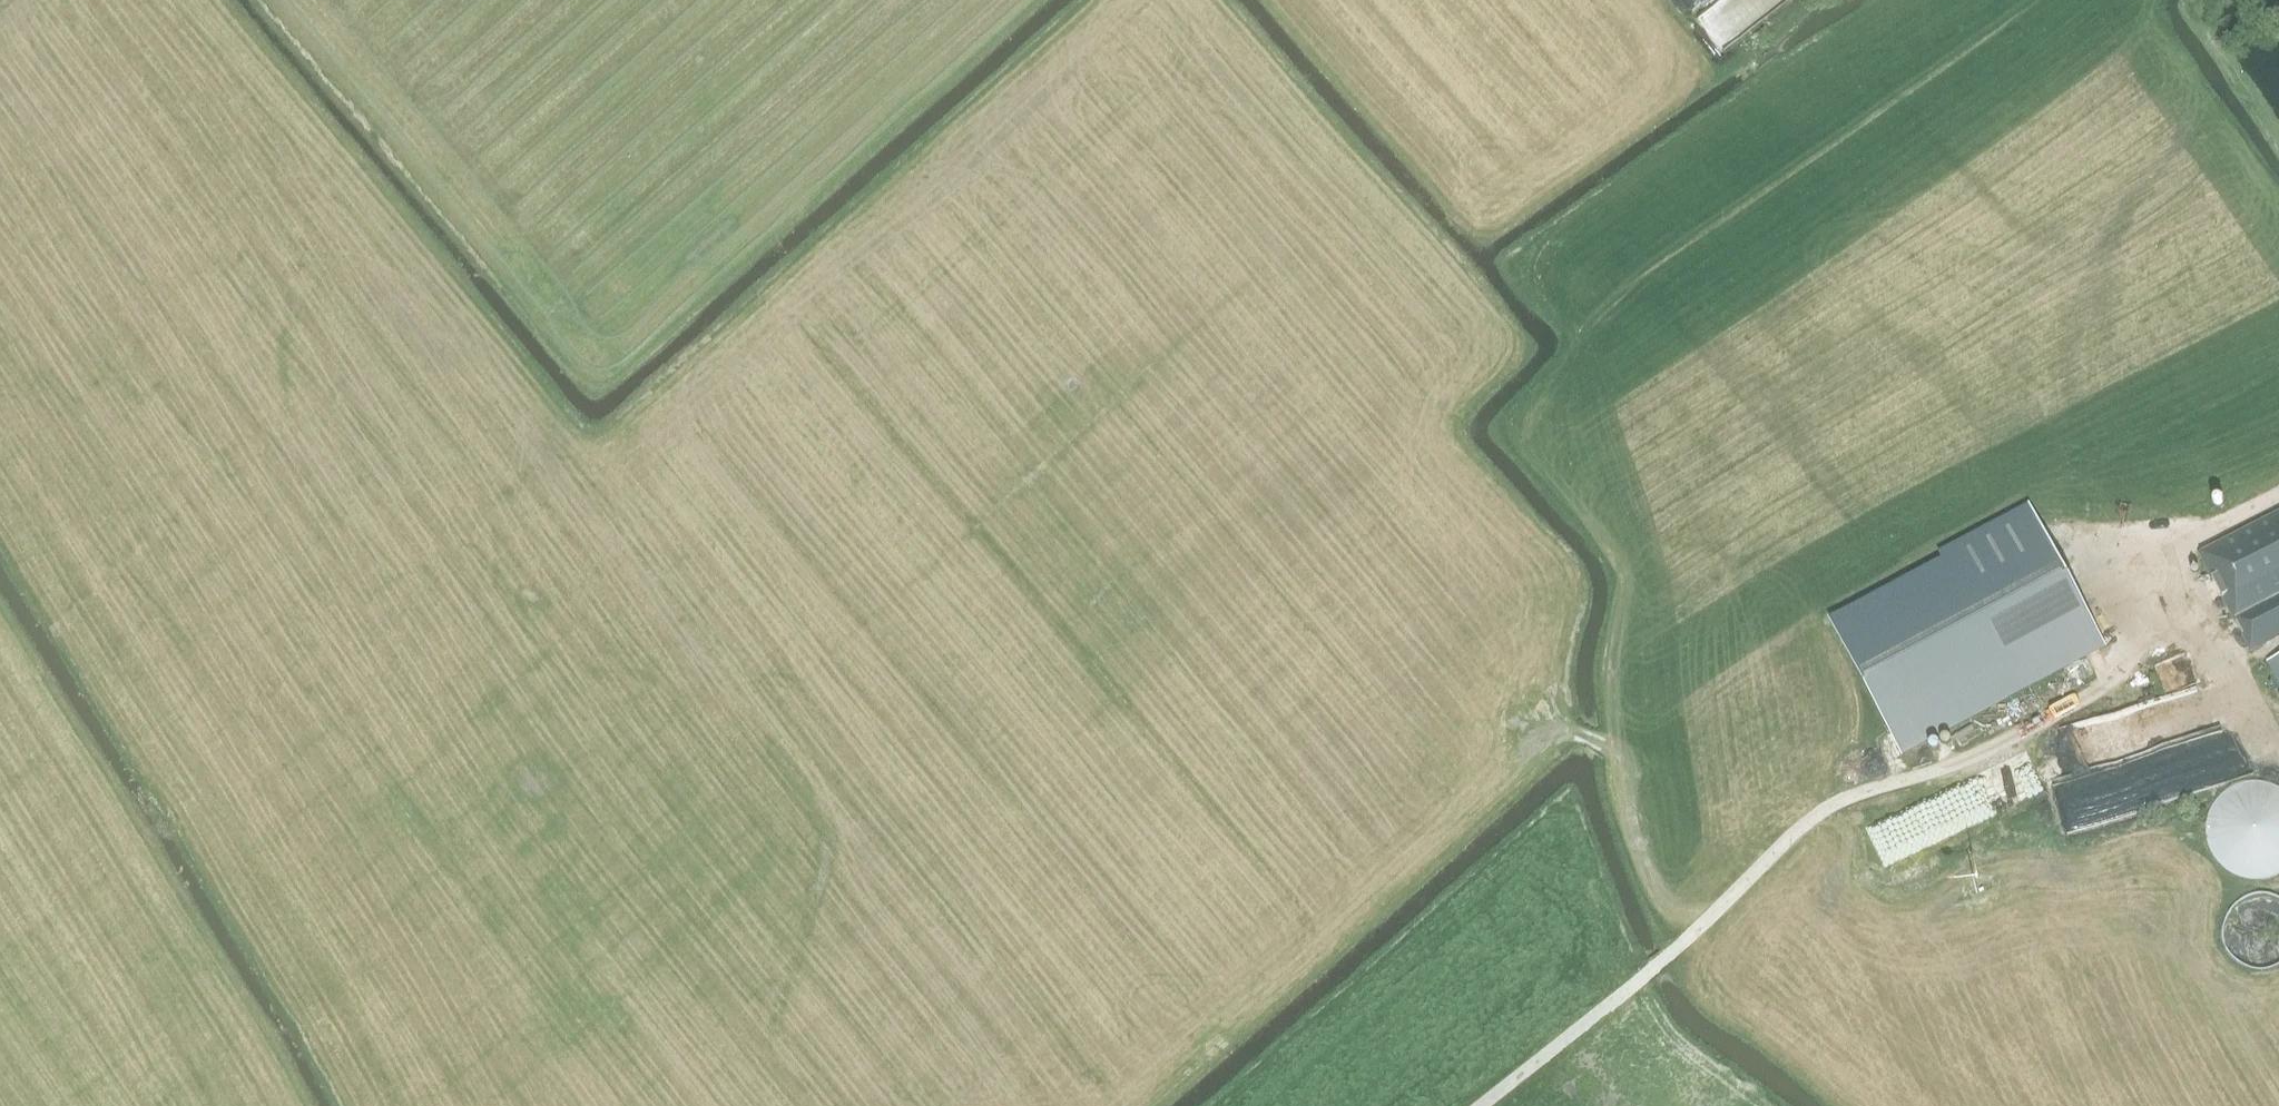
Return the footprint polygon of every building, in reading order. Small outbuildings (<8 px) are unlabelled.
[(1700,18),(1725,48),(1753,25),(1732,0),(1722,0),(1700,18)] [(1917,569),(1921,575),(1832,622),(1902,754),(2104,647),(2031,509),(1917,569)] [(2200,554),(2251,651),(2278,636),(2278,512),(2200,554)] [(2270,662),(2278,679),(2278,657),(2270,662)] [(2234,877),(2260,880),(2278,872),(2278,791),(2273,786),(2248,782),(2224,792),(2208,812),(2205,837),(2214,861),(2234,877)] [(2245,970),(2264,973),(2278,967),(2278,905),(2274,901),(2255,899),(2237,906),(2225,921),(2223,940),(2230,958),(2245,970)]
